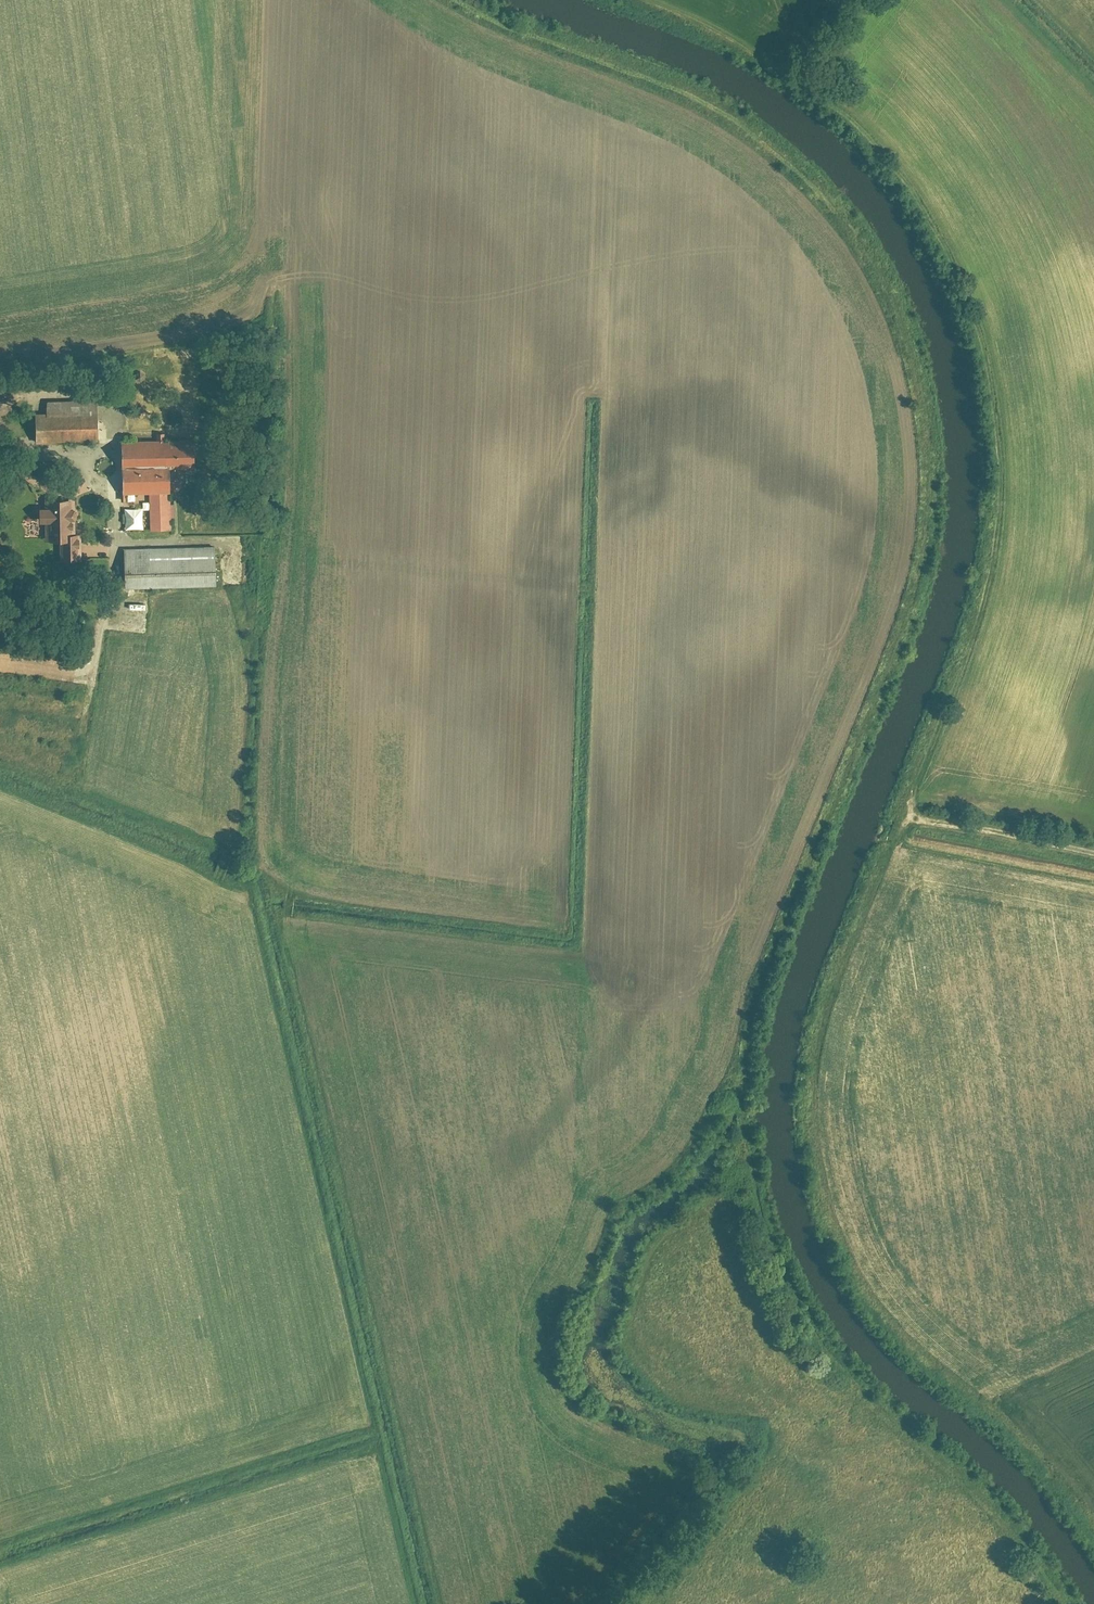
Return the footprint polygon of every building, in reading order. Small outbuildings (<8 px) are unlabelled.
[(34,445),(97,442),(95,400),(47,402),(48,417),(33,418),(34,445)] [(189,441),(121,443),(122,493),(150,492),(151,531),(172,530),(170,477),(190,477),(189,441)] [(60,562),(80,562),(79,537),(72,537),(72,500),(48,500),(48,513),(31,514),(31,527),(48,527),(48,544),(60,544),(60,562)] [(124,545),(124,583),(211,583),(211,545),(124,545)]
